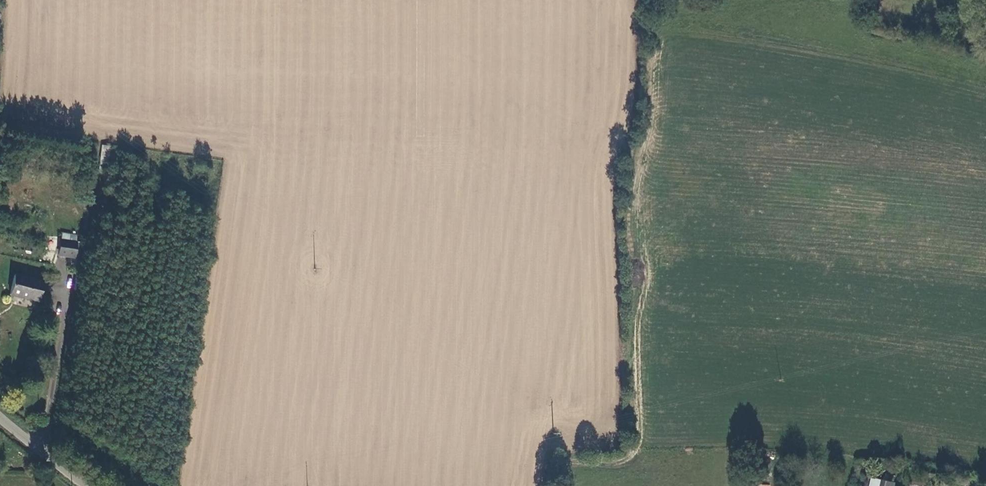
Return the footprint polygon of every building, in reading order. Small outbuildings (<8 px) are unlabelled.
[(110,144),(100,144),(100,164),(110,164),(110,144)] [(57,256),(74,258),(77,242),(59,239),(57,256)] [(36,303),(43,280),(14,273),(9,295),(36,303)] [(881,474),(873,472),(869,485),(878,485),(881,474)] [(894,476),(881,474),(878,485),(892,485),(894,476)]
